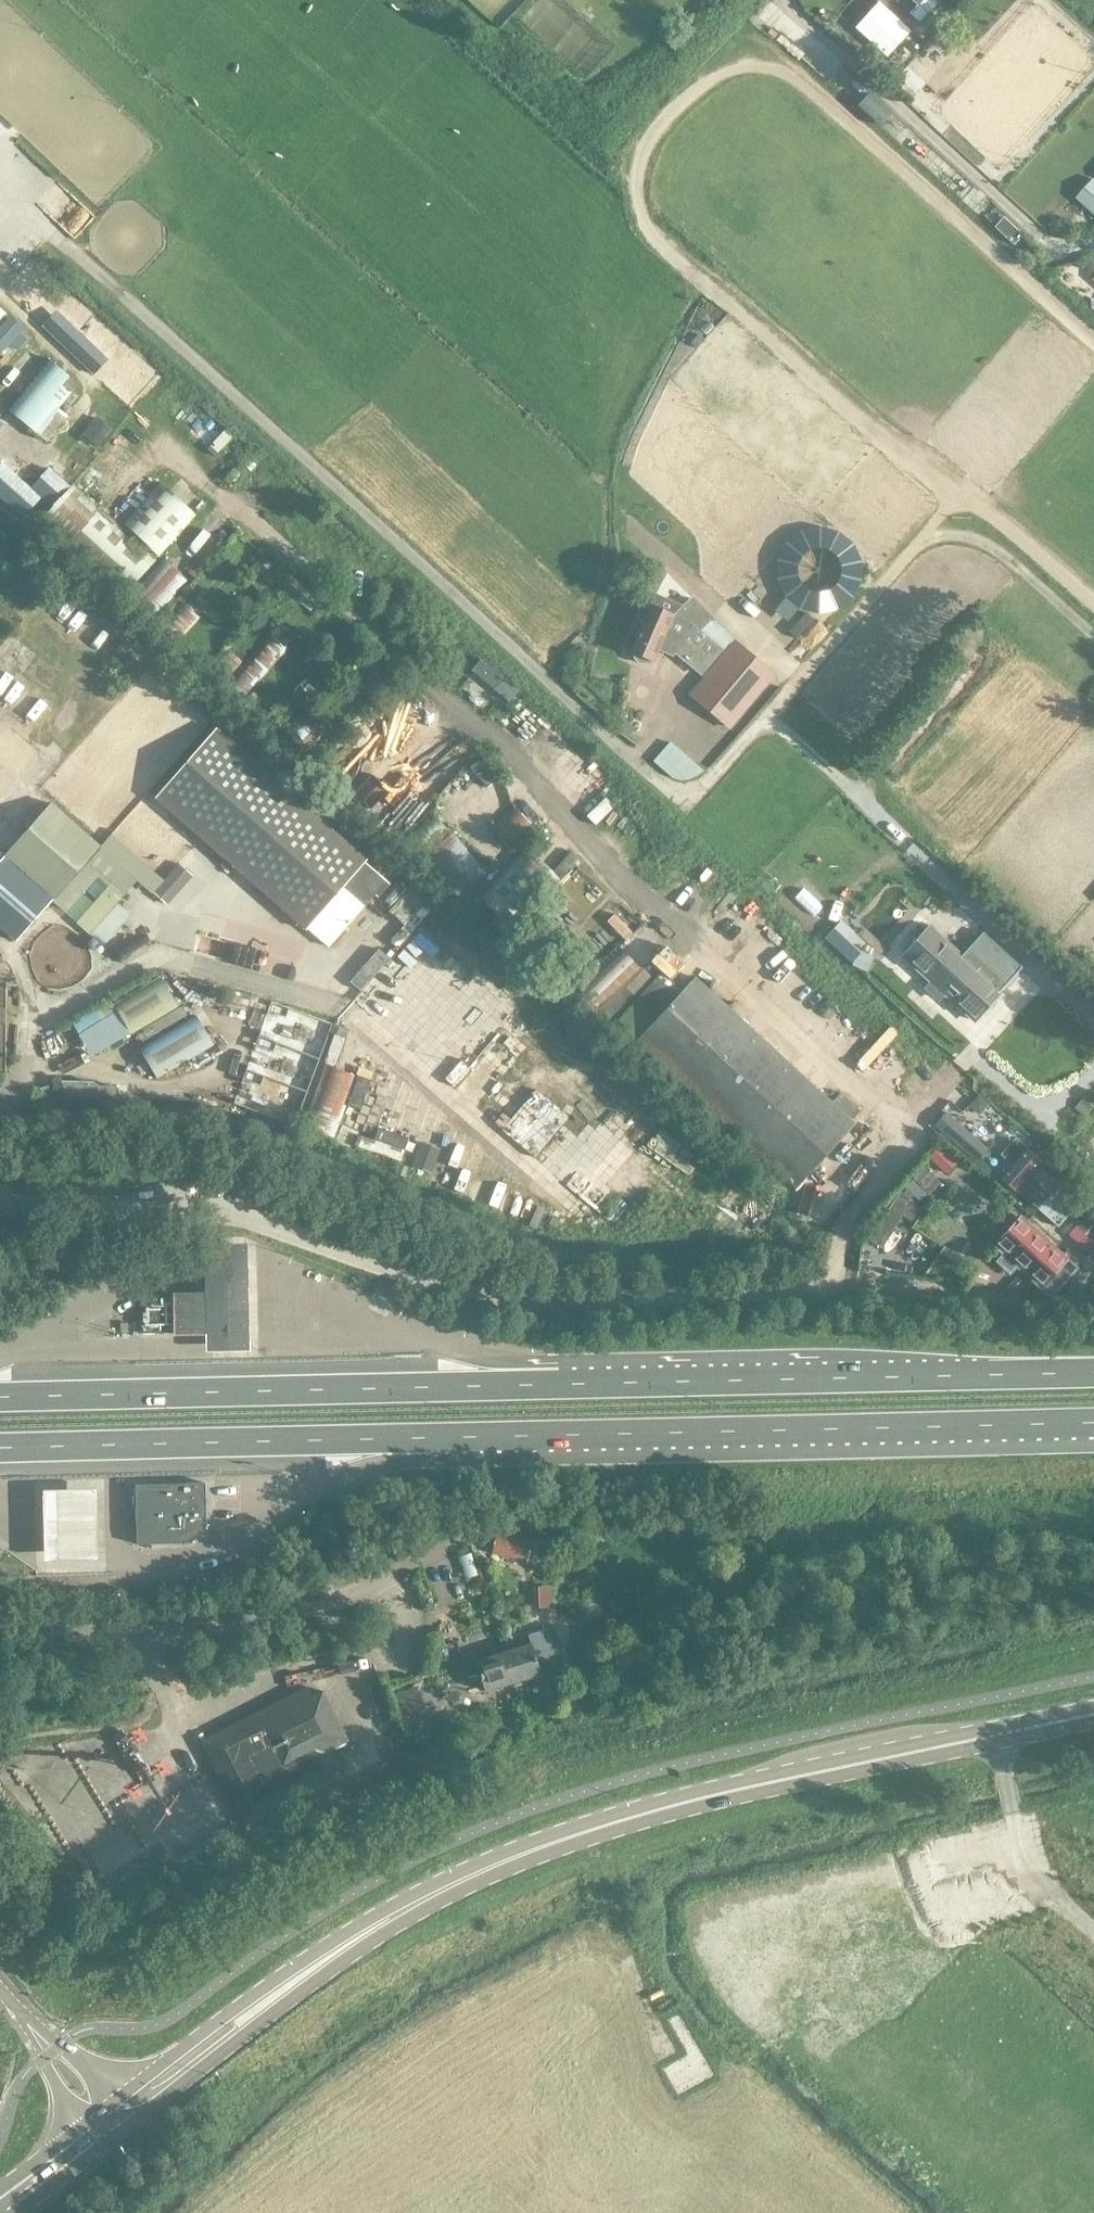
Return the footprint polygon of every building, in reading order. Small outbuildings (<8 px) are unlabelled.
[(1077,195),(1093,211),(1093,176),(1077,195)] [(43,323),(95,372),(111,356),(58,307),(43,323)] [(8,342),(18,349),(31,330),(9,315),(0,328),(0,353),(8,342)] [(78,386),(48,359),(5,408),(40,438),(62,412),(58,409),(78,386)] [(94,415),(86,435),(106,443),(114,423),(94,415)] [(0,465),(0,498),(21,518),(41,498),(51,507),(71,485),(49,464),(28,486),(4,462),(0,465)] [(193,520),(157,485),(113,530),(73,491),(45,520),(124,595),(159,557),(193,520)] [(265,596),(287,571),(274,559),(271,563),(262,555),(243,576),(265,596)] [(185,583),(159,557),(124,595),(150,620),(185,583)] [(324,604),(289,575),(280,586),(315,615),(324,604)] [(650,606),(631,651),(635,652),(633,657),(635,660),(640,663),(644,664),(647,662),(649,659),(653,660),(660,646),(676,652),(701,673),(721,650),(698,630),(711,617),(692,598),(673,616),(650,606)] [(178,613),(170,606),(169,604),(164,609),(166,611),(155,624),(177,643),(199,619),(184,606),(178,613)] [(227,650),(205,672),(237,702),(293,644),(276,628),(242,663),(227,650)] [(736,645),(694,695),(728,724),(770,674),(736,645)] [(509,699),(519,689),(483,656),(474,666),(509,699)] [(328,730),(305,708),(282,731),(307,754),(328,730)] [(216,729),(155,799),(306,931),(342,889),(355,901),(378,875),(365,863),(367,861),(216,729)] [(672,738),(654,757),(684,785),(702,766),(672,738)] [(429,801),(466,761),(456,752),(419,792),(429,801)] [(366,807),(392,819),(402,797),(377,785),(366,807)] [(51,804),(5,856),(54,899),(52,902),(61,910),(96,870),(89,860),(100,847),(51,804)] [(513,806),(491,828),(515,852),(537,830),(513,806)] [(424,855),(448,831),(432,815),(408,839),(424,855)] [(527,849),(482,899),(513,927),(559,878),(527,849)] [(0,862),(0,927),(17,942),(52,902),(54,899),(5,856),(0,862)] [(116,888),(81,928),(89,935),(124,895),(116,888)] [(962,956),(947,943),(957,933),(947,924),(938,935),(930,928),(904,956),(974,1019),(1000,990),(1000,991),(1021,968),(982,932),(962,956)] [(594,1015),(642,970),(620,947),(571,991),(594,1015)] [(854,964),(867,970),(873,957),(859,951),(854,964)] [(796,1188),(855,1124),(695,977),(682,991),(662,972),(616,1023),(796,1188)] [(161,978),(118,1000),(136,1033),(178,1008),(161,978)] [(333,1031),(336,1021),(259,996),(251,1022),(261,1025),(237,1101),(299,1121),(319,1058),(336,1063),(345,1034),(333,1031)] [(95,1010),(75,1019),(91,1052),(132,1032),(117,1007),(95,1010)] [(196,1015),(139,1049),(157,1078),(213,1044),(196,1015)] [(356,1075),(324,1064),(303,1127),(335,1138),(356,1075)] [(525,1072),(488,1110),(522,1143),(558,1106),(525,1072)] [(364,1100),(370,1077),(358,1074),(353,1097),(364,1100)] [(348,1108),(343,1123),(362,1129),(368,1114),(348,1108)] [(955,1139),(967,1149),(980,1135),(968,1124),(955,1139)] [(377,1126),(375,1136),(360,1133),(357,1146),(402,1156),(407,1133),(377,1126)] [(421,1139),(413,1161),(432,1168),(440,1146),(421,1139)] [(948,1171),(958,1160),(940,1143),(929,1155),(948,1171)] [(998,1177),(1015,1192),(1017,1190),(1057,1226),(1073,1208),(1093,1226),(1093,1204),(1084,1195),(1082,1197),(1025,1146),(998,1177)] [(870,1236),(884,1246),(893,1237),(900,1241),(924,1204),(900,1189),(870,1236)] [(1021,1218),(996,1245),(1005,1253),(995,1263),(1009,1277),(1019,1266),(1050,1295),(1075,1268),(1021,1218)] [(203,1336),(203,1351),(246,1351),(245,1246),(202,1247),(203,1294),(203,1336)] [(205,1289),(173,1289),(172,1295),(140,1295),(140,1333),(174,1332),(205,1332),(205,1289)] [(139,1545),(139,1544),(190,1542),(206,1526),(205,1485),(207,1485),(206,1482),(204,1481),(203,1481),(133,1483),(135,1541),(136,1543),(137,1545),(139,1545)] [(91,1492),(42,1492),(42,1560),(92,1559),(91,1492)] [(527,1558),(531,1535),(496,1530),(493,1553),(527,1558)] [(535,1603),(551,1604),(552,1583),(536,1583),(535,1603)] [(531,1645),(504,1654),(513,1681),(541,1673),(537,1662),(549,1658),(541,1630),(528,1634),(531,1645)] [(484,1690),(513,1681),(504,1654),(477,1663),(473,1651),(460,1655),(469,1683),(481,1679),(484,1690)] [(234,1797),(234,1798),(248,1825),(344,1775),(331,1749),(349,1740),(323,1689),(311,1695),(306,1685),(199,1740),(230,1799),(234,1797)] [(938,1880),(897,1889),(899,1901),(940,1893),(938,1880)]
